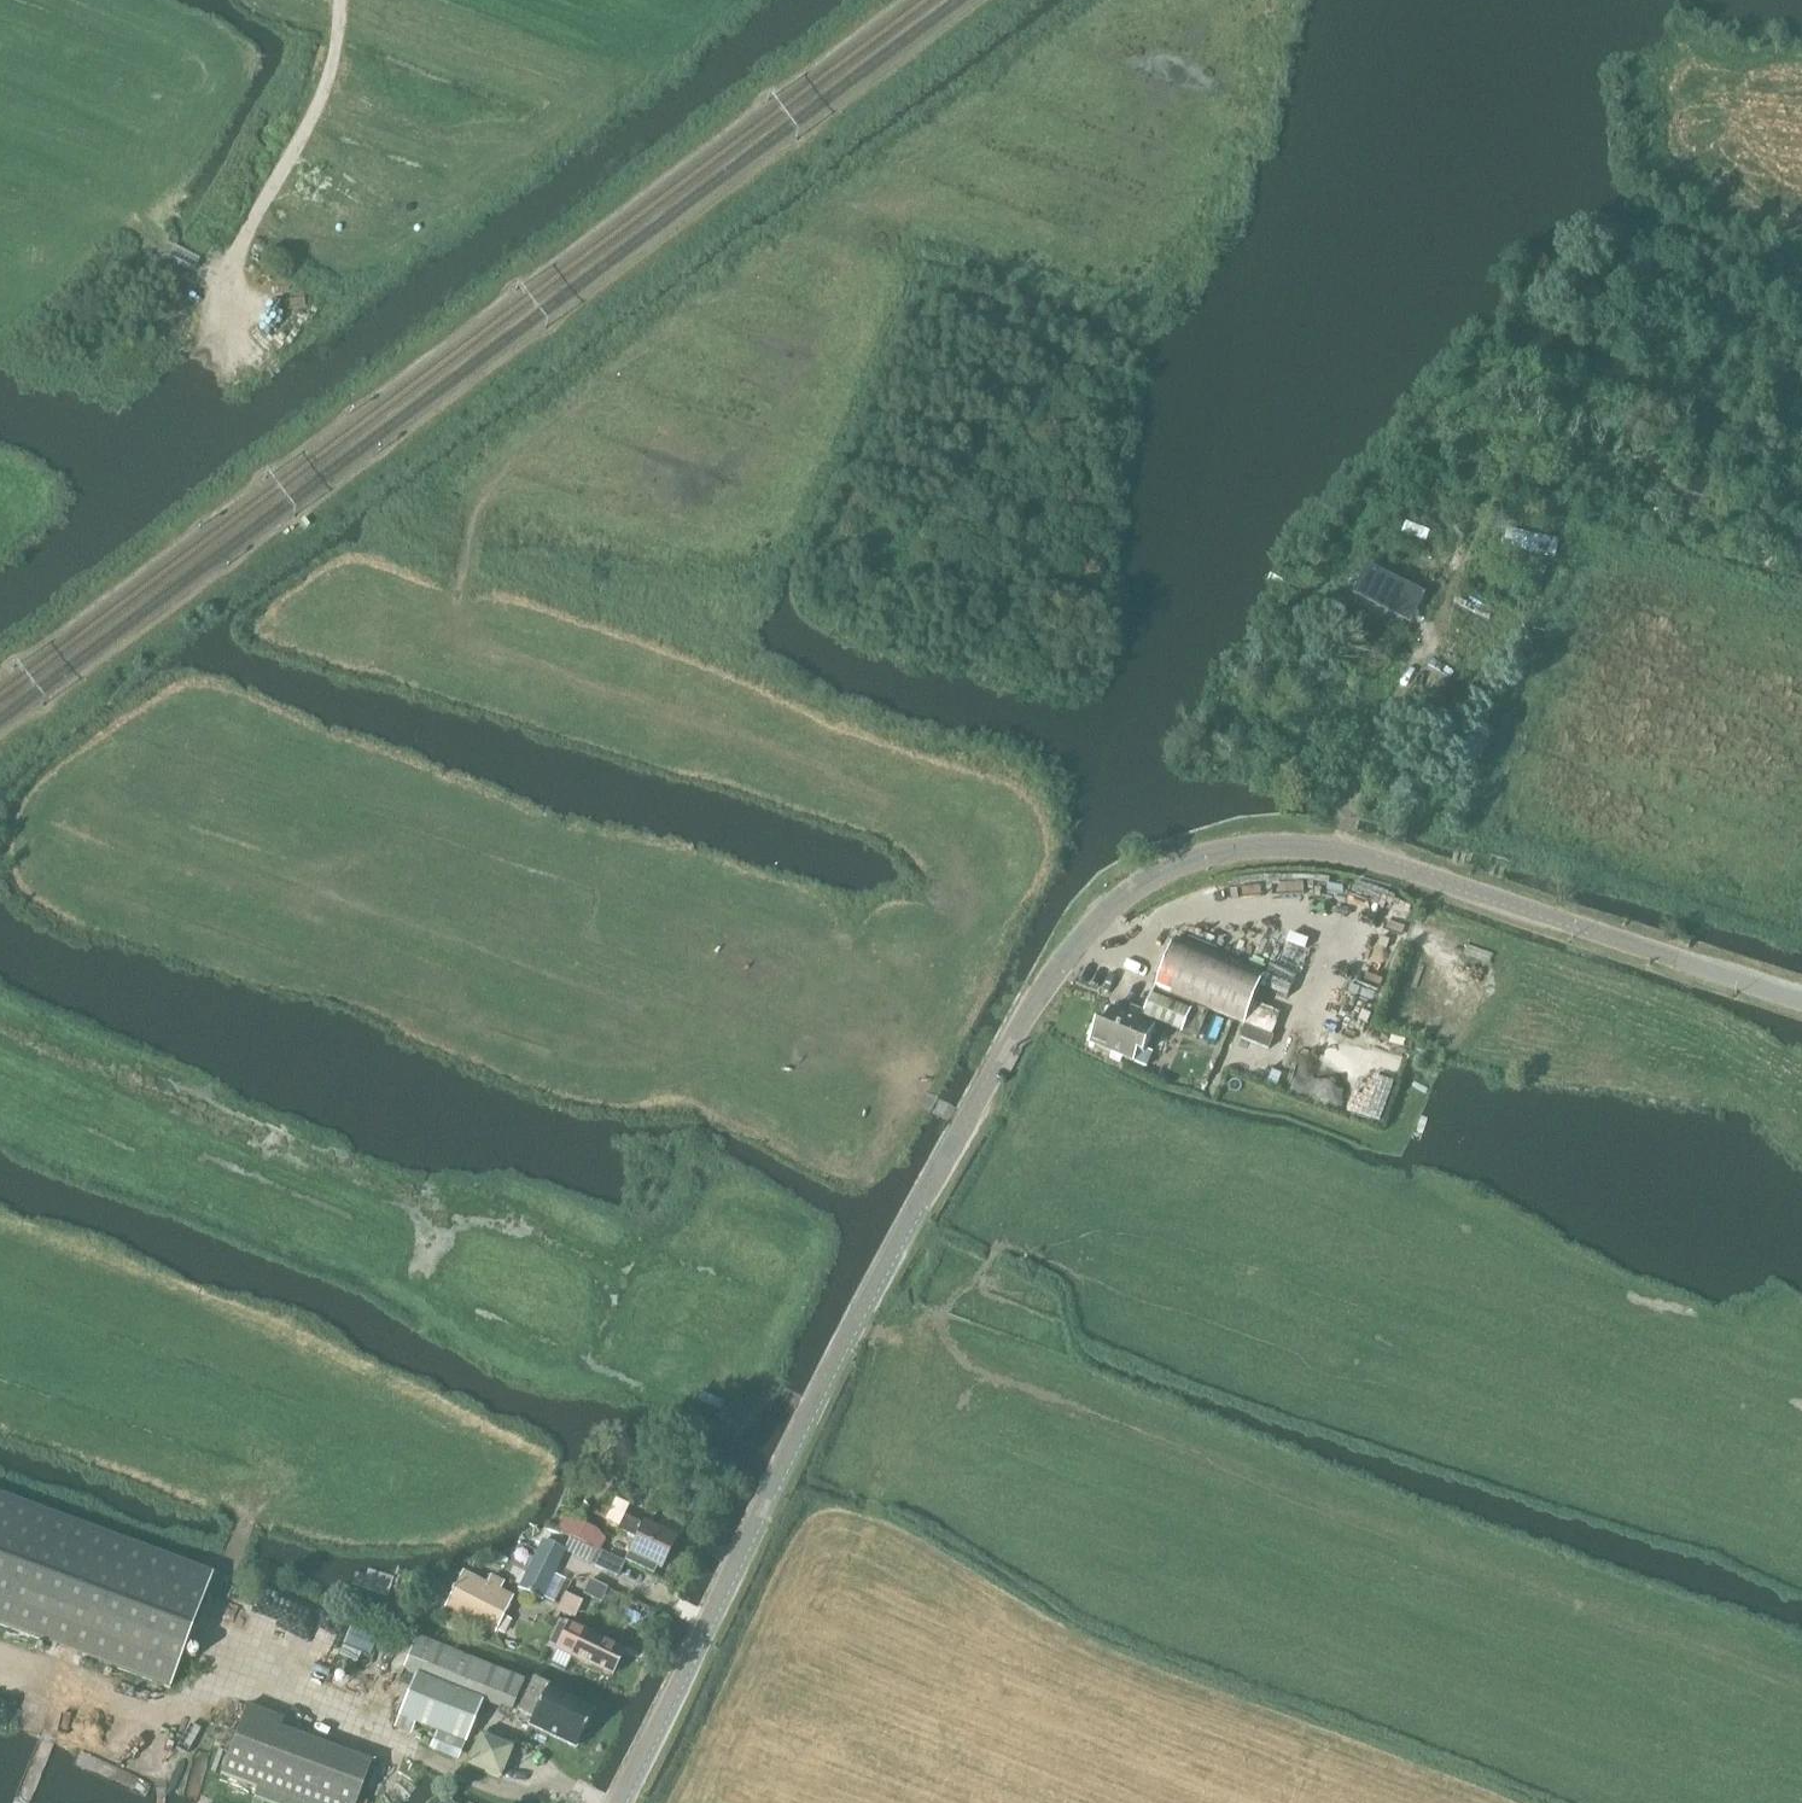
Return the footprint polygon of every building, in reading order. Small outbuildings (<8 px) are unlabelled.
[(1510,531),(1506,548),(1535,554),(1563,560),(1566,543),(1510,531)] [(1425,596),(1370,569),(1357,596),(1411,623),(1425,596)] [(1146,1012),(1144,1016),(1198,1039),(1210,1010),(1246,1024),(1266,975),(1177,939),(1146,1012)] [(1298,975),(1301,967),(1292,963),(1288,972),(1298,975)] [(1100,1021),(1090,1044),(1129,1060),(1147,1067),(1153,1053),(1146,1050),(1157,1025),(1142,1020),(1144,1016),(1146,1012),(1132,1006),(1128,1014),(1112,1007),(1105,1024),(1100,1021)] [(1250,1015),(1243,1038),(1271,1046),(1278,1024),(1250,1015)] [(1258,1080),(1268,1083),(1271,1074),(1262,1070),(1258,1080)] [(169,1691),(212,1575),(0,1496),(0,1629),(169,1691)] [(624,1516),(627,1510),(617,1505),(614,1511),(624,1516)] [(625,1517),(618,1530),(636,1538),(625,1562),(654,1576),(657,1568),(661,1570),(675,1541),(625,1517)] [(574,1519),(567,1534),(588,1545),(596,1529),(574,1519)] [(543,1542),(520,1589),(542,1600),(565,1552),(543,1542)] [(591,1565),(617,1577),(624,1563),(598,1551),(591,1565)] [(351,1585),(387,1598),(393,1578),(358,1566),(351,1585)] [(499,1593),(504,1583),(490,1576),(484,1586),(463,1575),(447,1606),(496,1631),(511,1600),(499,1593)] [(588,1582),(582,1595),(600,1604),(606,1590),(588,1582)] [(561,1599),(556,1611),(572,1618),(577,1606),(561,1599)] [(559,1621),(547,1646),(556,1650),(549,1664),(565,1671),(572,1658),(611,1676),(623,1652),(559,1621)] [(350,1630),(344,1643),(368,1654),(374,1641),(350,1630)] [(414,1674),(397,1718),(436,1733),(431,1746),(442,1750),(457,1756),(462,1743),(465,1745),(480,1703),(500,1710),(501,1708),(511,1712),(524,1680),(428,1641),(416,1636),(416,1637),(403,1669),(414,1674)] [(533,1679),(518,1711),(532,1718),(529,1725),(576,1748),(582,1738),(593,1713),(548,1691),(550,1687),(547,1685),(533,1679)] [(372,1763),(281,1729),(284,1720),(246,1706),(221,1774),(257,1787),(254,1796),(271,1802),(357,1802),(358,1799),(372,1763)] [(507,1775),(514,1741),(478,1733),(471,1767),(507,1775)]
